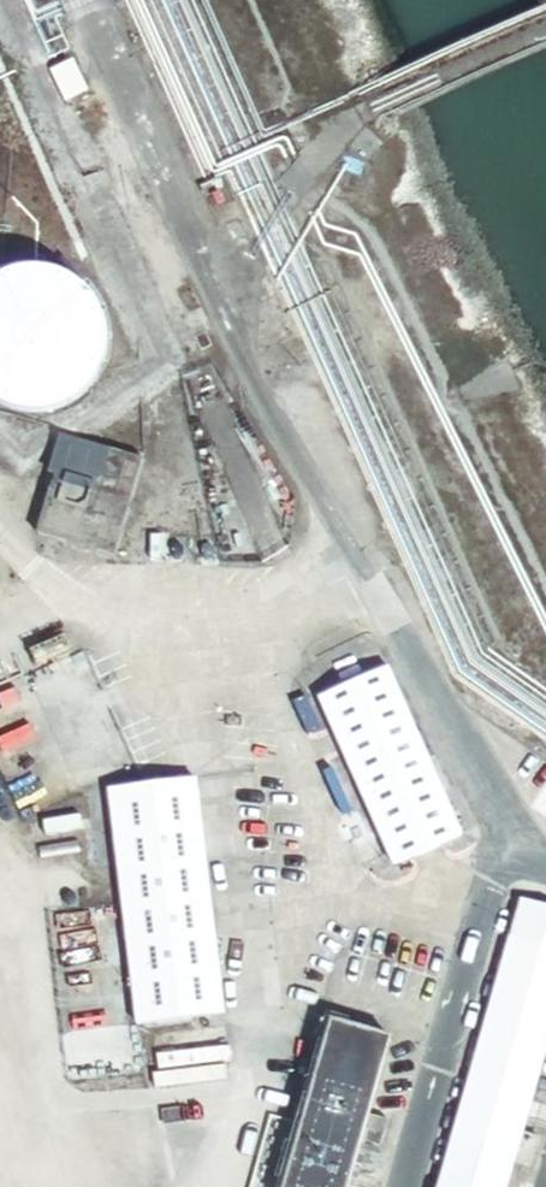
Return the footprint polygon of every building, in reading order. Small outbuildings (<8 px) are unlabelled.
[(74,56),(50,67),(66,100),(89,89),(74,56)] [(32,273),(17,274),(4,278),(0,281),(0,411),(5,414),(18,418),(32,419),(46,418),(61,413),(73,407),(84,398),(94,386),(100,374),(104,360),(105,346),(104,332),(100,318),(94,306),(84,294),(73,285),(61,279),(46,274),(32,273)] [(141,468),(66,445),(38,538),(112,561),(141,468)] [(388,673),(318,704),(391,871),(463,839),(446,800),(455,796),(441,764),(430,769),(388,673)] [(196,784),(106,795),(133,1030),(223,1019),(196,784)] [(513,1166),(532,1171),(540,1142),(522,1137),(545,1052),(545,913),(521,906),(440,1186),(507,1186),(513,1166)] [(360,1149),(378,1154),(386,1126),(368,1122),(389,1043),(329,1027),(285,1186),(349,1186),(360,1149)]
